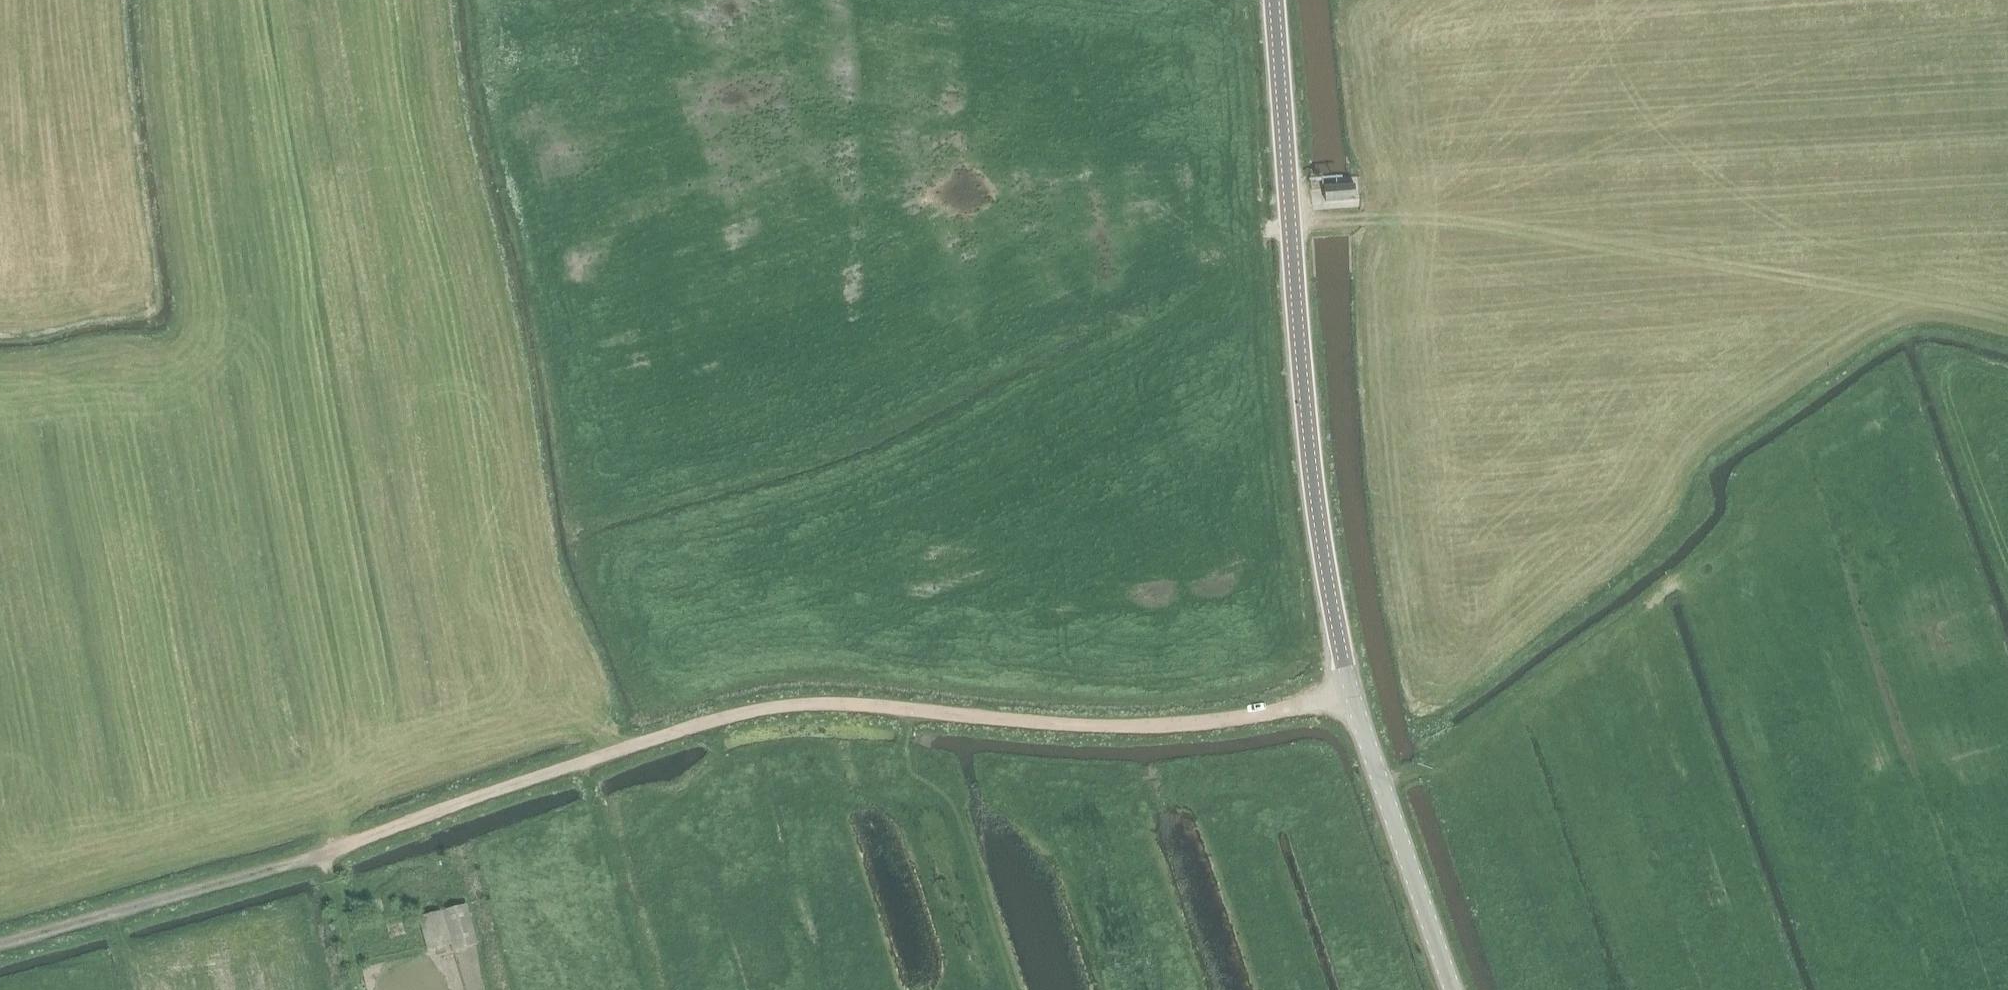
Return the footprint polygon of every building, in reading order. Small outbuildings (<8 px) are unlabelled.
[(1356,184),(1325,187),(1327,201),(1357,199),(1356,184)] [(475,944),(465,905),(417,918),(426,951),(449,945),(450,951),(475,944)]
